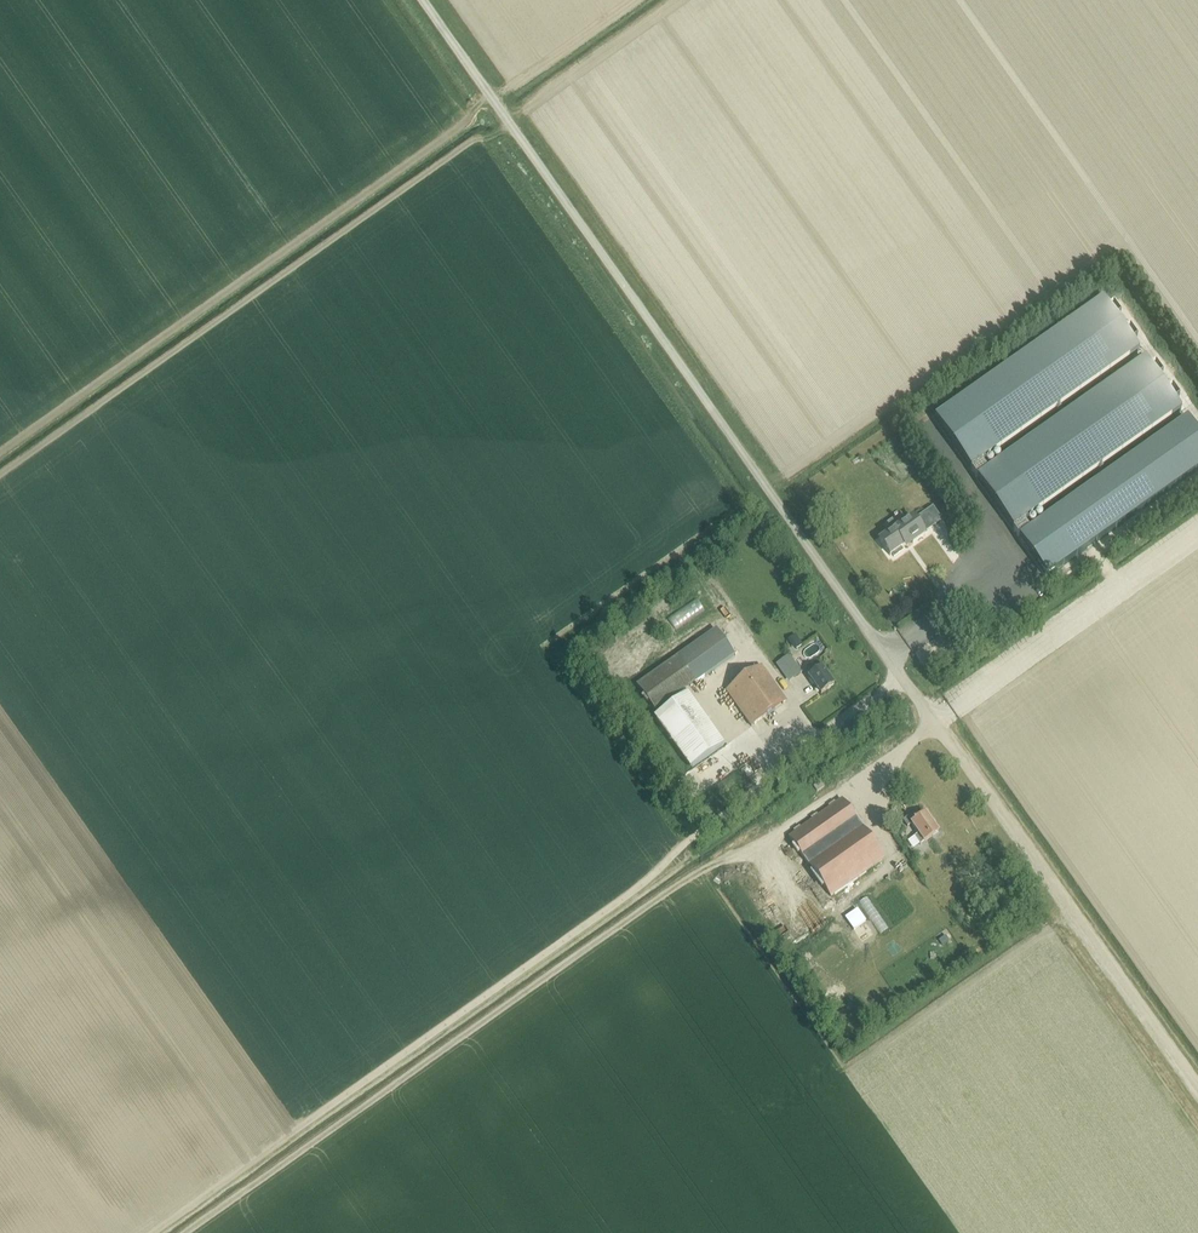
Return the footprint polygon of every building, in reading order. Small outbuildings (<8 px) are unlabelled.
[(1102,300),(934,419),(970,470),(1138,351),(1102,300)] [(1145,360),(976,479),(1012,530),(1181,410),(1145,360)] [(1018,538),(1046,577),(1197,470),(1197,435),(1187,419),(1018,538)] [(879,540),(889,555),(891,554),(893,557),(902,550),(900,548),(903,546),(910,541),(912,543),(925,534),(924,533),(929,530),(919,516),(914,519),(912,517),(906,521),(890,532),(879,540)] [(677,657),(636,686),(654,712),(734,655),(718,631),(679,659),(677,657)] [(833,685),(821,667),(816,661),(807,668),(811,674),(808,676),(820,695),(833,685)] [(788,681),(799,674),(792,663),(781,671),(788,681)] [(751,726),(786,701),(761,666),(726,691),(751,726)] [(723,746),(684,691),(674,698),(677,701),(655,717),(691,769),(723,746)] [(817,792),(824,787),(820,782),(813,787),(817,792)] [(831,896),(883,859),(841,799),(788,836),(831,896)] [(924,842),(938,832),(925,813),(921,816),(917,810),(903,819),(907,826),(911,823),(918,833),(914,836),(920,844),(924,841),(924,842)] [(843,903),(829,913),(833,918),(847,908),(843,903)]
